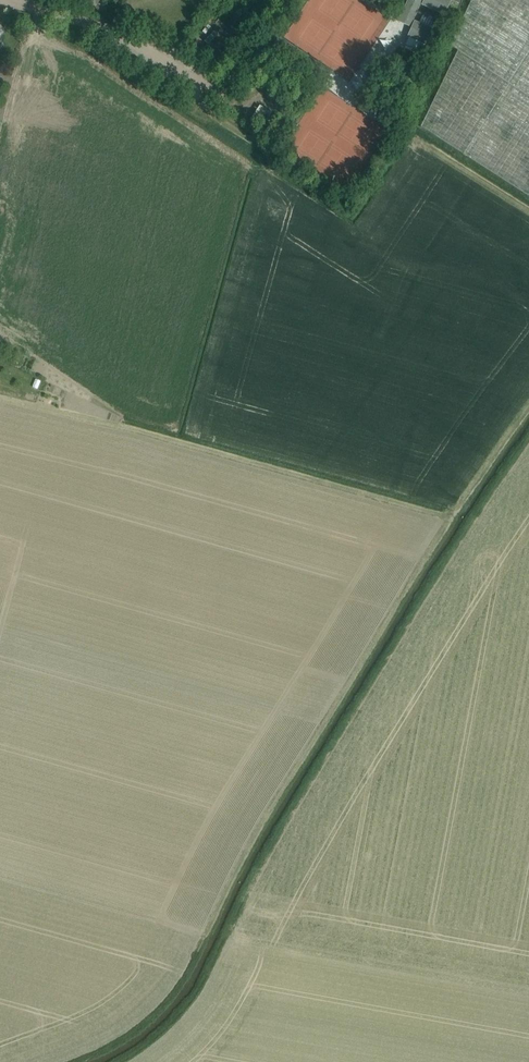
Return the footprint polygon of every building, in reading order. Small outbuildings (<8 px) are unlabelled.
[(407,36),(429,46),(436,31),(418,23),(412,20),(420,4),(443,15),(450,0),(408,0),(398,21),(410,26),(412,27),(407,36)] [(450,45),(457,50),(528,96),(528,0),(471,0),(450,45)] [(101,12),(102,11),(104,7),(98,3),(95,8),(101,12)] [(237,23),(243,15),(225,3),(219,11),(237,23)] [(421,16),(418,23),(436,31),(440,24),(421,16)] [(420,126),(528,196),(528,194),(528,96),(457,50),(420,126)] [(381,98),(385,89),(370,82),(366,91),(381,98)] [(254,114),(250,120),(255,123),(258,120),(264,124),(271,113),(259,106),(262,108),(257,116),(254,114)]
